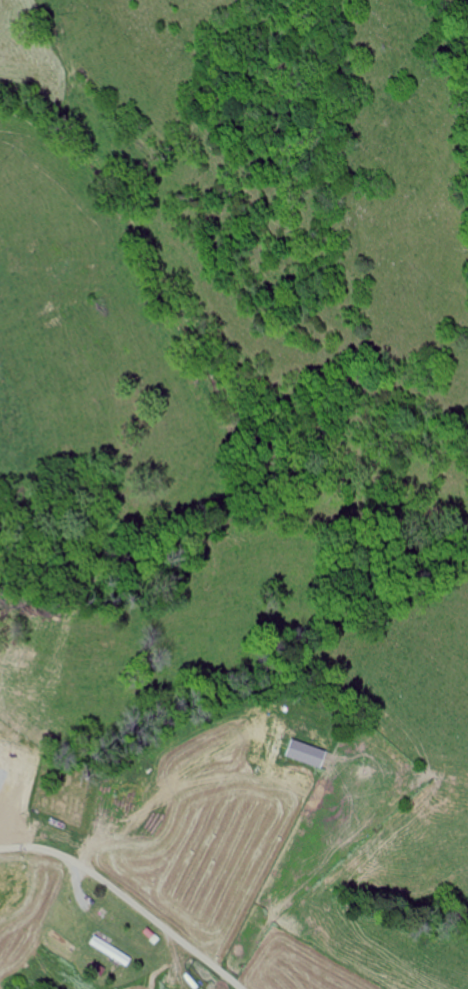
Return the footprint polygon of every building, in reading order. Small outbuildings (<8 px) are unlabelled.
[(331,754),(297,740),(290,757),(324,771),(331,754)]
